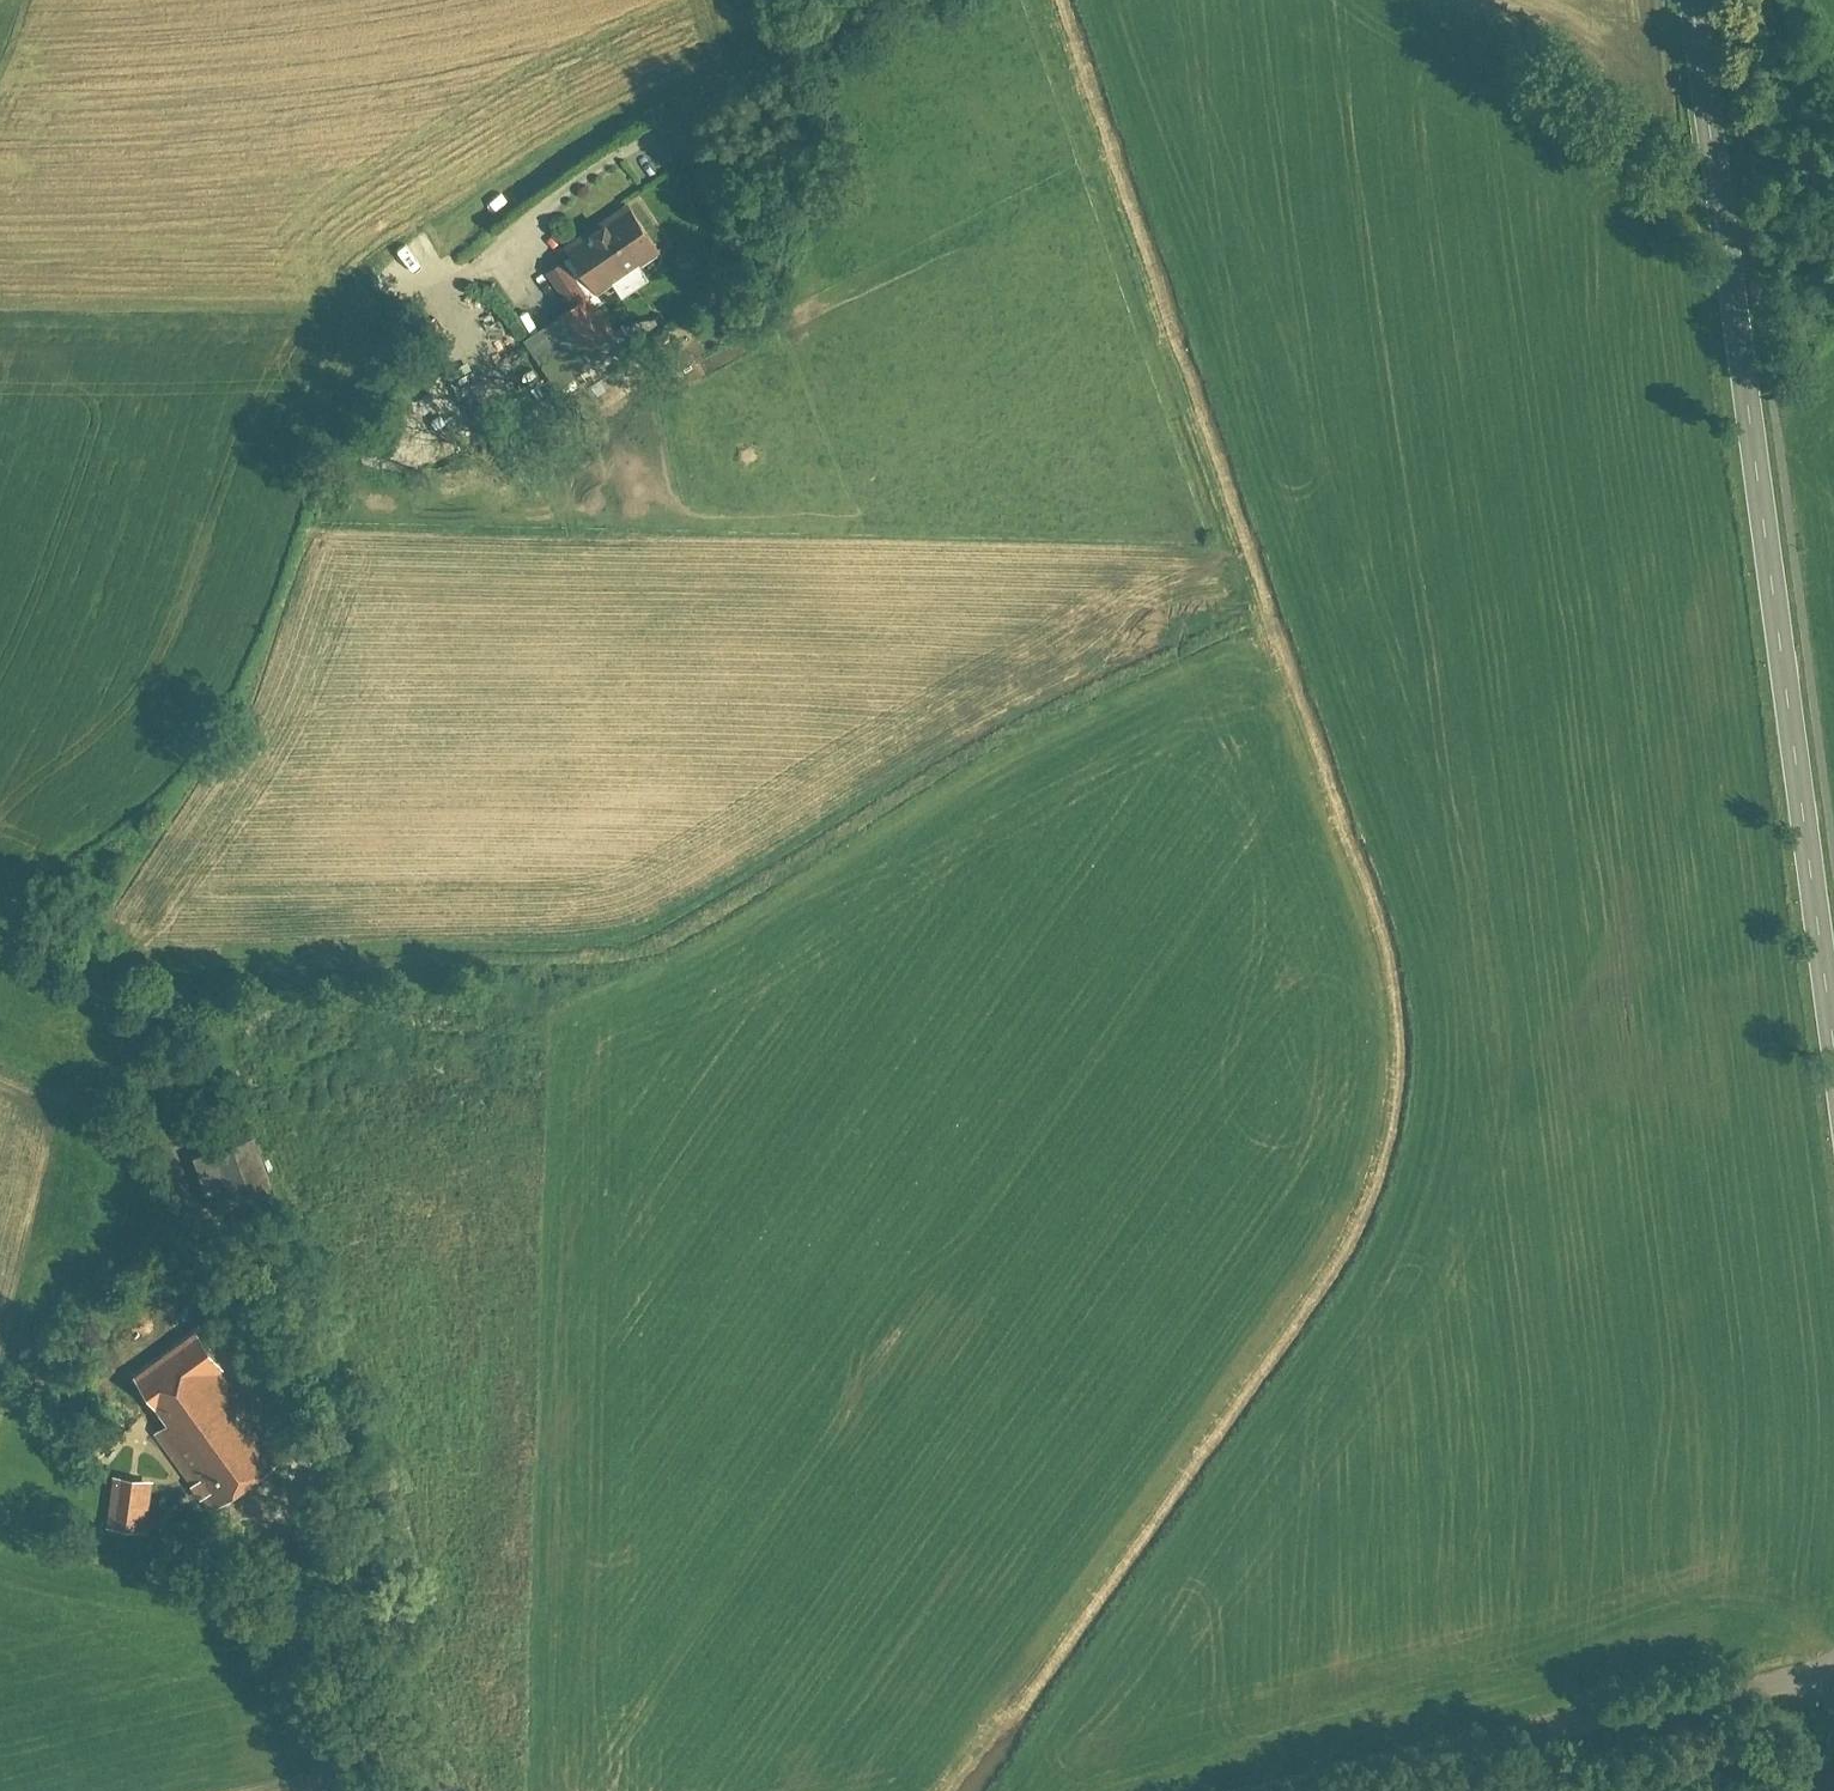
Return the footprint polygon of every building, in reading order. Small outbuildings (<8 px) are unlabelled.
[(552,259),(586,302),(651,251),(616,208),(552,259)] [(569,298),(543,317),(569,352),(595,332),(569,298)] [(237,1142),(192,1158),(213,1215),(258,1198),(237,1142)] [(190,1334),(153,1360),(171,1386),(208,1360),(190,1334)] [(196,1389),(147,1423),(201,1500),(250,1466),(196,1389)] [(90,1550),(152,1553),(154,1491),(93,1488),(90,1550)]
